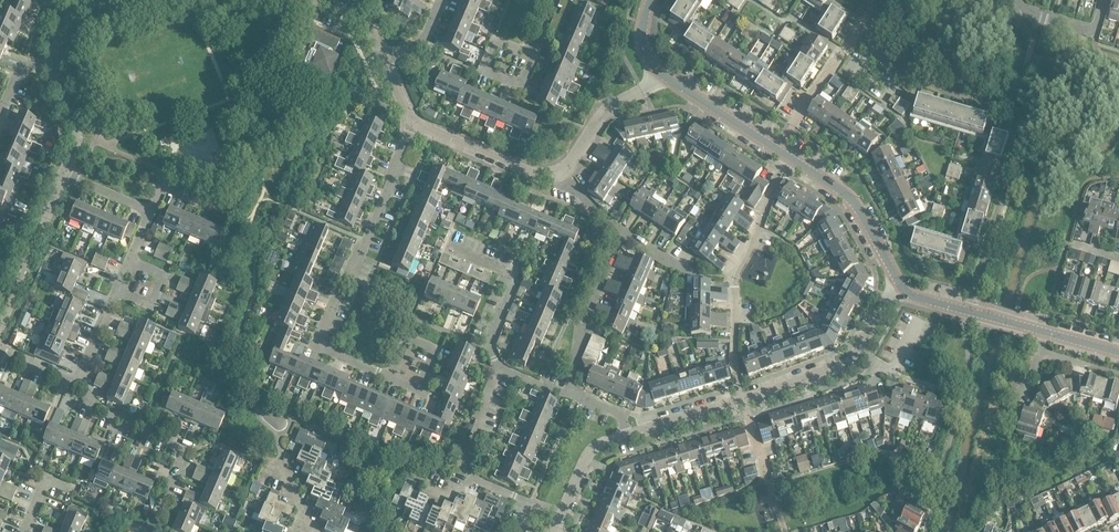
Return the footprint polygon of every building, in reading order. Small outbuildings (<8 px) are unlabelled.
[(12,14),(24,19),(32,0),(18,0),(12,14)] [(395,0),(393,0),(388,11),(395,14),(393,21),(405,26),(411,13),(422,17),(424,12),(395,0)] [(424,12),(426,7),(415,3),(416,0),(395,0),(424,12)] [(475,17),(478,9),(487,13),(489,8),(470,0),(462,0),(458,10),(475,17)] [(489,8),(491,4),(482,0),(470,0),(489,8)] [(683,25),(687,27),(699,9),(691,4),(684,0),(683,0),(672,17),(683,25)] [(691,4),(699,9),(705,0),(684,0),(691,4)] [(822,11),(829,0),(806,0),(822,11)] [(1109,20),(1118,23),(1118,0),(1114,0),(1109,20)] [(770,1),(766,7),(771,10),(774,4),(770,1)] [(738,10),(741,5),(736,2),(732,7),(738,10)] [(578,5),(573,17),(590,24),(595,12),(578,5)] [(849,15),(845,13),(833,5),(830,9),(842,17),(846,20),(849,15)] [(846,20),(842,17),(830,9),(817,30),(833,40),(846,20)] [(453,22),(479,33),(481,28),(471,24),(475,17),(458,10),(453,22)] [(24,19),(12,14),(7,11),(2,24),(19,31),(24,19)] [(568,29),(585,36),(590,24),(573,17),(568,29)] [(669,22),(673,24),(684,32),(687,27),(683,25),(672,17),(669,22)] [(447,34),(464,41),(467,34),(477,38),(479,33),(453,22),(447,34)] [(8,41),(13,44),(19,31),(2,24),(0,27),(0,38),(8,41)] [(754,28),(749,25),(745,30),(750,34),(754,28)] [(707,57),(713,49),(718,41),(696,26),(685,42),(707,57)] [(788,36),(792,31),(786,27),(783,32),(788,36)] [(298,61),(292,76),(320,88),(326,74),(331,76),(340,57),(335,55),(341,41),(313,28),(306,43),(310,45),(303,62),(298,61)] [(759,31),(754,28),(750,34),(755,37),(759,31)] [(562,41),(579,49),(585,36),(568,29),(562,41)] [(750,34),(745,30),(741,36),(746,39),(750,34)] [(794,39),(797,34),(792,31),(788,36),(794,39)] [(783,32),(779,37),(785,41),(788,36),(783,32)] [(464,41),(447,34),(442,46),(459,53),(466,57),(468,58),(470,53),(461,49),(464,41)] [(751,42),(755,37),(750,34),(746,39),(751,42)] [(788,36),(785,41),(791,44),(794,39),(788,36)] [(828,47),(812,37),(805,47),(821,57),(828,47)] [(562,57),(563,56),(574,61),(579,49),(562,41),(557,54),(562,57)] [(718,41),(713,49),(707,57),(717,63),(727,47),(718,41)] [(597,56),(599,48),(586,45),(584,52),(597,56)] [(727,70),(737,53),(727,47),(717,63),(727,70)] [(799,57),(807,62),(815,67),(821,57),(805,47),(799,57)] [(459,53),(456,59),(464,62),(466,57),(459,53)] [(747,60),(737,53),(727,70),(736,76),(747,60)] [(574,61),(563,56),(562,57),(557,68),(574,75),(577,68),(587,72),(589,67),(574,61)] [(815,67),(807,62),(799,57),(785,78),(801,88),(815,67)] [(747,60),(736,76),(746,82),(757,66),(747,60)] [(447,94),(458,68),(453,66),(449,75),(441,71),(434,88),(447,94)] [(756,88),(761,80),(766,72),(757,66),(746,82),(756,88)] [(458,99),(459,99),(463,87),(464,88),(466,82),(458,79),(462,70),(458,68),(447,94),(458,99)] [(552,80),(552,81),(564,86),(563,86),(568,88),(578,92),(580,87),(571,83),(574,75),(557,68),(552,80)] [(766,72),(761,80),(756,88),(776,102),(786,86),(766,72)] [(547,78),(541,90),(558,98),(562,90),(567,92),(568,88),(563,86),(564,86),(552,81),(552,80),(547,78)] [(781,105),(783,101),(791,88),(786,86),(776,102),(781,105)] [(850,86),(846,91),(851,95),(855,89),(850,86)] [(463,87),(459,99),(458,99),(456,104),(464,108),(460,117),(465,119),(476,93),(464,88),(463,87)] [(568,88),(567,92),(576,96),(578,92),(568,88)] [(855,89),(851,95),(855,98),(859,93),(855,89)] [(558,98),(541,90),(536,103),(562,114),(564,109),(555,105),(558,98)] [(851,95),(846,91),(842,97),(847,100),(851,95)] [(488,98),(476,93),(465,119),(469,121),(473,112),(481,115),(488,98)] [(819,98),(808,114),(818,121),(829,105),(833,100),(823,93),(819,98)] [(855,98),(851,95),(847,100),(852,104),(855,98)] [(900,99),(894,95),(889,102),(895,106),(897,104),(900,99)] [(500,103),(488,98),(481,115),(488,118),(484,127),(489,129),(500,103)] [(919,98),(916,107),(914,116),(983,137),(989,119),(919,98)] [(897,104),(902,107),(905,102),(900,99),(897,104)] [(379,102),(376,108),(388,113),(391,107),(379,102)] [(910,105),(905,102),(902,107),(906,111),(910,105)] [(505,125),(512,109),(500,103),(489,129),(494,131),(497,122),(505,125)] [(893,109),(898,113),(902,107),(897,104),(895,106),(893,109)] [(818,121),(828,128),(839,112),(829,105),(818,121)] [(903,116),(906,111),(902,107),(898,113),(903,116)] [(525,114),(512,109),(505,125),(512,128),(509,138),(514,140),(525,114)] [(828,128),(838,135),(849,119),(839,112),(828,128)] [(31,133),(34,126),(43,130),(45,125),(19,113),(14,126),(31,133)] [(361,130),(382,139),(384,134),(380,132),(383,124),(357,113),(355,118),(364,122),(361,130)] [(525,114),(514,140),(518,142),(522,132),(530,136),(537,119),(525,114)] [(664,117),(668,140),(673,140),(671,133),(680,131),(677,114),(664,117)] [(664,117),(650,120),(654,137),(663,135),(664,141),(668,140),(664,117)] [(838,135),(848,142),(858,126),(849,119),(838,135)] [(650,120),(637,123),(642,146),(647,145),(646,139),(654,137),(650,120)] [(898,130),(903,126),(899,121),(894,126),(898,130)] [(858,148),(868,133),(871,129),(861,122),(858,126),(848,142),(858,148)] [(624,125),(624,126),(617,127),(615,130),(624,142),(628,142),(637,140),(638,147),(642,146),(637,123),(624,125)] [(14,141),(25,145),(26,145),(31,133),(14,126),(8,138),(14,141)] [(694,154),(707,134),(695,126),(686,141),(693,146),(690,151),(694,154)] [(889,131),(893,135),(898,130),(894,126),(889,131)] [(902,134),(907,130),(903,126),(898,130),(902,134)] [(1010,134),(1006,133),(992,128),(991,134),(1000,136),(1009,139),(1010,134)] [(382,139),(361,130),(358,137),(349,133),(347,138),(373,149),(376,142),(380,143),(382,139)] [(902,134),(898,130),(893,135),(898,139),(902,134)] [(858,148),(867,155),(878,140),(868,133),(858,148)] [(694,154),(698,156),(705,161),(709,156),(718,141),(707,134),(694,154)] [(1009,139),(1000,136),(991,134),(984,157),(993,159),(1002,162),(1009,139)] [(351,154),(372,163),(374,158),(370,157),(373,149),(347,138),(345,143),(354,147),(351,154)] [(14,141),(9,153),(26,160),(29,152),(38,156),(40,152),(30,147),(26,145),(25,145),(14,141)] [(718,141),(709,156),(716,160),(712,166),(716,168),(729,148),(718,141)] [(40,152),(42,147),(32,143),(30,147),(40,152)] [(596,150),(631,173),(633,169),(628,165),(633,158),(617,148),(613,154),(600,145),(596,150)] [(731,170),(740,156),(729,148),(716,168),(720,171),(723,165),(731,170)] [(889,148),(872,157),(877,168),(894,159),(894,158),(895,158),(896,159),(902,156),(900,152),(897,151),(893,153),(894,154),(892,154),(889,148)] [(631,173),(596,150),(593,156),(606,164),(603,170),(618,180),(623,173),(628,177),(631,173)] [(31,173),(32,171),(23,168),(26,160),(9,153),(3,165),(9,168),(30,176),(31,173)] [(338,158),(336,162),(346,167),(352,169),(362,173),(366,166),(370,168),(372,163),(351,154),(347,162),(338,158)] [(731,170),(727,176),(734,180),(733,182),(737,185),(738,183),(752,163),(740,156),(731,170)] [(1002,162),(993,159),(984,157),(980,168),(998,174),(1002,162)] [(877,168),(882,178),(900,170),(894,159),(877,168)] [(336,162),(334,167),(344,171),(346,167),(336,162)] [(738,183),(737,185),(741,188),(742,185),(746,180),(753,184),(750,189),(756,193),(764,181),(758,177),(763,170),(752,163),(738,183)] [(440,185),(442,181),(446,169),(439,166),(438,170),(433,168),(430,176),(421,172),(419,177),(440,185)] [(0,188),(0,192),(10,196),(18,177),(28,181),(30,176),(9,168),(0,188)] [(980,168),(977,180),(995,185),(998,174),(980,168)] [(362,173),(352,169),(350,174),(354,176),(351,183),(372,192),(374,187),(370,186),(373,178),(362,173)] [(465,191),(466,191),(474,171),(470,169),(466,178),(446,169),(442,181),(465,191)] [(593,179),(617,195),(619,191),(613,188),(618,180),(603,170),(599,176),(596,174),(593,179)] [(882,178),(888,189),(905,181),(900,170),(882,178)] [(474,171),(466,191),(465,191),(463,196),(476,202),(483,185),(475,182),(479,173),(474,171)] [(690,183),(694,177),(687,172),(683,178),(690,183)] [(669,180),(677,185),(680,181),(672,175),(669,180)] [(926,185),(932,182),(929,176),(923,179),(926,185)] [(423,193),(440,200),(442,195),(436,193),(440,185),(419,177),(417,181),(426,185),(423,193)] [(695,178),(691,184),(697,188),(699,184),(698,181),(695,178)] [(476,202),(488,207),(499,181),(494,179),(490,188),(483,185),(476,202)] [(617,195),(593,179),(589,185),(592,186),(588,193),(603,203),(608,195),(614,199),(617,195)] [(917,182),(920,187),(926,185),(923,179),(917,182)] [(801,194),(795,190),(796,187),(785,180),(778,191),(784,194),(775,207),(786,214),(790,209),(801,194)] [(977,180),(973,191),(992,197),(995,185),(977,180)] [(500,212),(505,201),(507,196),(500,192),(503,183),(499,181),(488,207),(500,212)] [(762,197),(769,185),(764,181),(756,193),(762,197)] [(893,200),(910,192),(905,181),(888,189),(893,200)] [(932,182),(926,185),(928,190),(934,187),(932,182)] [(337,191),(363,203),(366,195),(370,197),(372,192),(351,183),(348,191),(339,187),(337,191)] [(926,185),(920,187),(922,193),(928,190),(926,185)] [(640,193),(631,207),(642,215),(655,195),(657,192),(653,189),(650,193),(643,188),(640,193)] [(691,193),(699,199),(702,195),(694,189),(691,193)] [(746,195),(758,202),(762,197),(756,193),(750,189),(746,195)] [(992,197),(973,191),(967,189),(963,201),(964,201),(970,203),(988,208),(992,197)] [(341,207),(362,217),(364,212),(360,210),(363,203),(337,191),(335,196),(344,200),(341,207)] [(2,206),(4,202),(7,203),(10,196),(0,192),(0,206),(2,206)] [(898,211),(915,203),(910,192),(893,200),(898,211)] [(435,212),(440,200),(423,193),(418,205),(435,212)] [(813,198),(808,195),(806,197),(801,194),(790,209),(798,214),(794,219),(798,222),(813,198)] [(666,202),(659,197),(655,195),(642,215),(653,222),(663,207),(666,202)] [(746,195),(743,201),(754,208),(758,202),(746,195)] [(751,226),(754,221),(741,212),(745,206),(729,196),(724,203),(719,200),(716,203),(751,226)] [(69,220),(82,226),(89,209),(82,206),(83,204),(71,198),(65,212),(72,215),(69,220)] [(817,204),(819,201),(813,198),(798,222),(802,224),(805,219),(813,224),(815,220),(818,222),(831,211),(824,206),(822,208),(817,204)] [(1089,205),(1084,203),(1081,212),(1086,214),(1084,223),(1091,225),(1089,232),(1093,234),(1102,202),(1091,199),(1089,205)] [(505,201),(500,212),(497,218),(510,223),(517,206),(505,201)] [(964,201),(961,213),(966,214),(985,220),(988,208),(970,203),(964,201)] [(1114,206),(1102,202),(1093,234),(1098,235),(1100,228),(1107,230),(1112,212),(1114,206)] [(734,223),(737,224),(747,231),(751,226),(716,203),(714,208),(719,211),(715,218),(730,228),(734,223)] [(915,203),(898,211),(903,222),(906,221),(909,227),(922,221),(919,215),(920,214),(915,203)] [(176,231),(183,214),(176,211),(176,209),(164,204),(159,217),(165,220),(163,225),(176,231)] [(429,224),(435,212),(418,205),(412,217),(429,224)] [(510,223),(522,228),(529,212),(517,206),(510,223)] [(653,222),(664,229),(677,209),(673,206),(670,212),(663,207),(653,222)] [(362,217),(341,207),(338,215),(328,211),(326,216),(352,227),(356,219),(360,221),(362,217)] [(89,209),(82,226),(95,231),(103,212),(98,210),(97,213),(89,209)] [(664,229),(676,236),(685,222),(688,216),(677,209),(664,229)] [(818,222),(820,226),(818,227),(822,235),(816,239),(819,243),(840,231),(833,219),(835,218),(831,211),(818,222)] [(103,212),(95,231),(108,236),(115,220),(107,217),(108,214),(103,212)] [(522,228),(534,234),(541,217),(529,212),(522,228)] [(1114,232),(1112,239),(1117,241),(1118,232),(1118,213),(1112,212),(1107,230),(1114,232)] [(189,236),(197,217),(192,215),(191,218),(183,214),(176,231),(189,236)] [(959,237),(969,240),(978,243),(985,220),(966,214),(959,237)] [(546,239),(551,241),(553,235),(561,239),(570,218),(565,216),(561,225),(554,222),(546,239)] [(201,242),(208,225),(201,222),(202,220),(197,217),(189,236),(201,242)] [(424,237),(429,224),(412,217),(407,230),(424,237)] [(534,234),(546,239),(554,222),(541,217),(534,234)] [(561,239),(566,241),(577,245),(580,238),(576,237),(578,232),(570,229),(574,220),(570,218),(561,239)] [(736,248),(740,243),(726,234),(730,228),(715,218),(710,226),(704,222),(702,226),(736,248)] [(122,223),(115,220),(108,236),(121,242),(123,237),(130,239),(135,226),(123,221),(122,223)] [(455,227),(464,230),(466,224),(458,221),(455,227)] [(311,224),(306,237),(323,244),(328,232),(311,224)] [(688,224),(684,230),(688,233),(692,227),(688,224)] [(208,225),(201,242),(215,247),(217,242),(223,244),(229,231),(217,226),(216,228),(208,225)] [(705,233),(702,238),(700,241),(716,251),(719,245),(733,254),(736,248),(702,226),(699,230),(705,233)] [(419,249),(424,237),(407,230),(402,242),(419,249)] [(684,230),(680,236),(684,239),(688,233),(684,230)] [(819,243),(821,247),(825,254),(831,251),(846,242),(840,231),(819,243)] [(911,249),(946,260),(957,263),(963,245),(917,231),(911,249)] [(281,233),(278,239),(283,242),(286,235),(281,233)] [(301,249),(318,256),(323,244),(306,237),(301,249)] [(555,265),(567,270),(566,270),(575,274),(578,269),(568,265),(577,245),(566,241),(555,264),(555,265)] [(716,251),(700,241),(695,248),(690,244),(687,248),(722,271),(725,265),(712,257),(716,251)] [(413,261),(419,249),(402,242),(397,254),(413,261)] [(831,251),(835,259),(829,262),(831,265),(852,254),(846,242),(831,251)] [(170,256),(172,249),(159,244),(156,250),(170,256)] [(962,265),(965,255),(968,246),(963,245),(957,263),(962,265)] [(296,261),(313,268),(318,256),(301,249),(296,261)] [(156,250),(153,257),(167,263),(170,256),(156,250)] [(1078,251),(1075,260),(1083,262),(1086,254),(1078,251)] [(97,252),(94,258),(107,264),(110,258),(97,252)] [(391,266),(398,269),(408,273),(413,261),(397,254),(391,266)] [(869,277),(862,264),(859,266),(852,254),(831,265),(834,270),(840,267),(844,274),(847,273),(849,277),(849,278),(869,277)] [(617,262),(655,278),(657,274),(650,271),(654,263),(637,255),(634,262),(619,256),(617,262)] [(60,275),(76,282),(79,275),(82,276),(87,264),(73,258),(71,264),(65,262),(60,275)] [(94,258),(91,265),(104,271),(107,264),(94,258)] [(566,270),(567,270),(555,265),(555,264),(546,260),(543,265),(548,267),(544,275),(570,286),(572,281),(563,277),(566,270)] [(296,276),(307,281),(307,280),(313,268),(296,261),(290,274),(296,276)] [(655,278),(617,262),(614,267),(629,274),(627,280),(644,287),(647,279),(653,282),(655,278)] [(817,271),(811,273),(814,279),(822,278),(817,271)] [(54,288),(72,296),(86,302),(89,295),(73,288),(76,282),(60,275),(54,288)] [(544,289),(545,289),(556,294),(559,286),(568,290),(570,286),(544,275),(541,282),(537,280),(535,285),(544,289)] [(307,281),(296,276),(291,288),(317,299),(319,295),(310,291),(313,283),(307,280),(307,281)] [(179,283),(211,297),(216,284),(200,277),(197,284),(182,277),(179,283)] [(687,277),(687,284),(693,284),(693,290),(692,295),(727,296),(727,289),(711,289),(711,282),(697,281),(697,277),(687,277)] [(837,281),(833,288),(835,289),(861,302),(863,297),(861,295),(864,289),(863,288),(869,277),(849,278),(845,286),(837,281)] [(1079,280),(1067,277),(1061,296),(1074,300),(1079,280)] [(436,302),(443,285),(431,279),(424,296),(436,302)] [(269,280),(266,286),(272,289),(275,283),(269,280)] [(644,287),(627,280),(624,287),(609,280),(606,286),(644,302),(646,298),(640,295),(644,287)] [(1086,303),(1092,284),(1079,280),(1074,300),(1086,303)] [(664,281),(661,292),(667,294),(670,282),(664,281)] [(179,283),(176,290),(191,297),(189,303),(205,310),(211,312),(216,300),(211,297),(179,283)] [(809,283),(805,292),(809,294),(814,285),(809,283)] [(1098,307),(1104,288),(1092,284),(1086,303),(1098,307)] [(436,302),(448,307),(455,290),(443,285),(436,302)] [(644,302),(606,286),(604,292),(619,298),(616,304),(633,312),(636,304),(642,306),(644,302)] [(315,304),(317,299),(291,288),(285,300),(302,307),(306,300),(315,304)] [(833,288),(830,293),(838,297),(835,304),(851,312),(855,306),(858,308),(861,302),(835,289),(833,288)] [(1110,310),(1116,291),(1104,288),(1098,307),(1110,310)] [(556,294),(545,289),(544,289),(539,302),(556,309),(562,296),(556,294)] [(448,307),(461,312),(468,295),(455,290),(448,307)] [(1118,313),(1118,292),(1116,291),(1110,310),(1118,313)] [(461,312),(473,318),(480,301),(468,295),(461,312)] [(686,295),(686,299),(686,308),(711,309),(711,302),(727,302),(727,296),(692,295),(686,295)] [(64,300),(59,313),(75,320),(78,312),(81,313),(86,302),(72,296),(70,302),(64,300)] [(299,315),(302,307),(285,300),(280,312),(306,324),(308,319),(299,315)] [(171,302),(168,309),(200,323),(205,325),(211,312),(205,310),(189,303),(186,309),(171,302)] [(551,320),(556,309),(539,302),(534,313),(551,320)] [(633,312),(616,304),(613,311),(598,304),(596,310),(608,315),(634,327),(636,322),(630,320),(633,312)] [(848,326),(851,320),(848,319),(851,312),(835,304),(831,311),(825,308),(823,312),(848,326)] [(686,308),(685,317),(685,321),(727,322),(727,316),(711,316),(711,309),(686,308)] [(168,309),(165,315),(181,322),(178,329),(194,336),(199,338),(205,325),(200,323),(168,309)] [(54,311),(48,323),(53,326),(77,336),(80,329),(73,326),(75,320),(59,313),(54,311)] [(280,327),(292,332),(295,324),(304,328),(306,324),(280,312),(275,325),(280,327)] [(791,312),(784,317),(786,322),(793,319),(791,312)] [(834,345),(842,330),(845,331),(848,326),(823,312),(821,316),(826,319),(820,332),(834,345)] [(546,333),(551,320),(534,313),(529,325),(546,333)] [(634,327),(608,315),(605,321),(608,322),(605,329),(622,336),(626,328),(632,331),(634,327)] [(710,335),(710,328),(727,329),(727,322),(685,321),(685,326),(692,326),(692,335),(710,335)] [(118,328),(150,342),(155,329),(139,322),(136,328),(121,322),(118,328)] [(524,338),(535,343),(540,345),(546,333),(529,325),(524,338)] [(53,326),(48,338),(64,345),(67,339),(74,342),(77,336),(53,326)] [(292,332),(280,327),(270,351),(281,356),(290,336),(299,340),(301,335),(292,332)] [(811,354),(834,345),(820,332),(809,336),(806,327),(802,329),(811,354)] [(144,355),(150,342),(118,328),(115,335),(131,342),(128,348),(144,355)] [(802,329),(797,331),(799,334),(790,338),(792,343),(793,343),(799,359),(811,354),(802,329)] [(212,348),(217,337),(206,332),(201,343),(212,348)] [(535,343),(524,338),(518,335),(513,348),(530,355),(535,343)] [(593,335),(590,341),(603,347),(606,341),(593,335)] [(35,356),(58,366),(64,354),(61,353),(64,345),(48,338),(43,336),(35,356)] [(785,346),(781,337),(777,339),(786,364),(799,359),(793,343),(792,343),(785,346)] [(671,339),(664,341),(666,348),(673,346),(671,339)] [(774,368),(786,364),(777,339),(773,340),(775,345),(766,348),(774,368)] [(601,353),(603,347),(590,341),(588,347),(601,353)] [(687,343),(680,345),(682,351),(689,349),(687,343)] [(474,352),(457,345),(451,358),(468,365),(474,352)] [(139,367),(144,355),(128,348),(126,354),(110,347),(107,354),(139,367)] [(588,347),(585,353),(598,359),(601,353),(588,347)] [(766,348),(758,351),(756,347),(752,348),(762,373),(774,368),(766,348)] [(530,355),(513,348),(508,360),(524,367),(530,355)] [(752,348),(748,350),(751,358),(743,362),(749,378),(762,373),(752,348)] [(272,377),(277,379),(286,358),(281,356),(270,351),(267,358),(270,360),(268,364),(276,367),(272,377)] [(596,365),(598,359),(585,353),(582,360),(596,365)] [(134,380),(139,367),(107,354),(104,360),(120,367),(117,373),(134,380)] [(286,371),(293,375),(300,358),(296,356),(293,361),(286,358),(277,379),(282,381),(286,371)] [(297,387),(301,389),(313,363),(300,358),(293,375),(301,378),(297,387)] [(452,372),(463,377),(463,376),(468,365),(451,358),(446,370),(452,372)] [(711,361),(718,384),(731,380),(726,363),(717,366),(716,359),(711,361)] [(587,384),(600,389),(611,364),(606,362),(604,369),(596,365),(582,360),(581,374),(590,378),(587,384)] [(718,384),(711,361),(707,362),(709,368),(701,371),(706,387),(718,384)] [(310,382),(317,385),(325,368),(313,363),(301,389),(306,391),(310,382)] [(615,366),(611,364),(600,389),(612,395),(619,379),(611,375),(615,366)] [(706,387),(701,371),(692,373),(690,367),(686,368),(693,391),(706,387)] [(321,397),(326,399),(337,373),(325,368),(317,385),(325,388),(321,397)] [(693,391),(686,368),(681,370),(683,376),(675,379),(680,395),(693,391)] [(463,377),(452,372),(446,384),(463,392),(469,379),(463,376),(463,377)] [(128,393),(134,380),(117,373),(115,379),(99,373),(96,379),(128,393)] [(342,395),(342,396),(347,384),(349,379),(337,373),(326,399),(330,401),(334,392),(342,395)] [(631,373),(627,382),(619,379),(612,395),(624,400),(635,375),(631,373)] [(647,391),(635,386),(639,376),(635,375),(624,400),(637,405),(646,409),(647,391)] [(680,395),(675,379),(667,381),(665,375),(660,376),(667,399),(680,395)] [(667,399),(660,376),(656,377),(658,384),(649,386),(650,390),(647,391),(646,409),(656,406),(655,403),(667,399)] [(1084,380),(1080,379),(1074,379),(1075,394),(1076,394),(1092,399),(1098,379),(1086,376),(1084,380)] [(1064,382),(1062,378),(1051,385),(1060,402),(1075,394),(1074,379),(1068,380),(1064,382)] [(96,379),(94,386),(109,392),(106,399),(123,406),(128,408),(133,395),(128,393),(96,379)] [(1110,383),(1098,379),(1092,399),(1105,402),(1110,383)] [(11,393),(4,409),(17,415),(31,383),(24,380),(17,396),(11,393)] [(200,387),(205,390),(208,383),(203,381),(200,387)] [(31,383),(17,415),(30,420),(37,404),(31,401),(37,386),(31,383)] [(208,383),(205,390),(210,392),(213,385),(208,383)] [(1118,399),(1118,385),(1110,383),(1105,402),(1117,406),(1118,399)] [(347,384),(342,396),(342,395),(339,401),(347,404),(343,413),(348,415),(359,389),(347,384)] [(441,396),(447,399),(458,404),(463,392),(446,384),(441,396)] [(11,393),(4,390),(5,387),(0,385),(0,407),(4,409),(11,393)] [(886,394),(878,396),(876,390),(869,392),(866,385),(862,386),(869,412),(885,407),(886,394)] [(1042,395),(1038,397),(1034,402),(1045,410),(1060,402),(1051,385),(1039,391),(1042,395)] [(862,386),(857,388),(859,395),(852,397),(858,416),(869,412),(862,386)] [(885,407),(901,412),(901,413),(910,387),(905,386),(903,393),(896,390),(894,396),(886,394),(885,407)] [(913,416),(919,398),(912,396),(914,389),(910,387),(901,413),(901,412),(899,419),(911,423),(913,416)] [(356,408),(364,411),(371,395),(359,389),(348,415),(352,417),(356,408)] [(529,395),(538,399),(535,407),(556,416),(558,411),(554,409),(557,402),(531,390),(529,395)] [(235,391),(232,397),(237,400),(240,393),(235,391)] [(852,397),(845,399),(843,392),(839,393),(839,394),(846,419),(858,416),(852,397)] [(933,395),(928,393),(926,400),(919,398),(913,416),(924,420),(933,395)] [(179,416),(186,400),(173,394),(170,399),(164,397),(158,410),(170,415),(171,413),(179,416)] [(839,394),(827,398),(833,416),(835,425),(847,421),(846,419),(839,394)] [(367,424),(372,426),(383,400),(371,395),(364,411),(371,415),(367,424)] [(924,420),(936,424),(942,406),(935,403),(937,396),(933,395),(924,420)] [(827,425),(825,419),(833,416),(827,398),(816,401),(823,426),(827,425)] [(436,423),(448,428),(458,404),(447,399),(436,423)] [(199,405),(186,400),(179,416),(186,419),(185,422),(191,424),(199,405)] [(381,419),(388,422),(396,405),(383,400),(372,426),(377,428),(381,419)] [(817,421),(819,427),(823,426),(816,401),(804,405),(810,423),(817,421)] [(1029,410),(1025,409),(1021,422),(1040,427),(1045,411),(1045,410),(1034,402),(1030,406),(1029,410)] [(45,420),(51,423),(57,410),(45,405),(44,407),(37,404),(30,420),(43,426),(45,420)] [(211,411),(199,405),(191,424),(196,426),(197,424),(204,427),(211,411)] [(392,434),(397,436),(408,410),(396,405),(388,422),(396,425),(392,434)] [(800,433),(804,432),(802,426),(810,423),(804,405),(793,408),(800,433)] [(554,420),(556,416),(535,407),(532,414),(523,410),(521,415),(547,426),(550,419),(554,420)] [(786,430),(794,428),(796,434),(800,433),(793,408),(781,412),(786,430)] [(43,441),(56,447),(63,431),(57,428),(64,413),(57,410),(51,423),(43,441)] [(415,427),(420,416),(420,415),(408,410),(397,436),(401,438),(405,429),(413,432),(415,427)] [(420,416),(415,427),(422,430),(419,439),(423,441),(432,421),(424,418),(427,412),(422,410),(420,415),(420,416)] [(211,411),(204,427),(212,430),(211,433),(216,435),(224,416),(211,411)] [(775,433),(776,440),(777,440),(781,439),(779,433),(786,430),(781,412),(769,415),(771,421),(775,433)] [(1095,414),(1092,424),(1098,426),(1101,416),(1095,414)] [(543,434),(547,426),(521,415),(519,420),(528,424),(525,431),(546,440),(548,435),(543,434)] [(63,431),(56,447),(69,452),(82,421),(76,418),(69,433),(63,431)] [(82,421),(69,452),(82,458),(89,442),(82,439),(89,423),(82,421)] [(432,421),(423,441),(428,443),(432,434),(440,437),(442,433),(445,434),(448,428),(436,423),(432,421)] [(776,440),(775,433),(771,421),(758,425),(764,443),(776,440)] [(1029,443),(1043,447),(1045,441),(1037,438),(1040,427),(1021,422),(1017,434),(1031,438),(1029,443)] [(467,424),(464,432),(469,435),(473,427),(467,424)] [(738,450),(749,446),(744,428),(732,432),(738,450)] [(300,454),(309,457),(312,449),(321,453),(325,445),(307,437),(309,433),(300,429),(295,442),(303,446),(300,454)] [(544,445),(546,440),(525,431),(521,439),(512,435),(510,439),(536,451),(539,443),(544,445)] [(730,452),(738,450),(732,432),(732,431),(720,435),(727,459),(732,458),(730,452)] [(709,438),(714,457),(722,454),(724,461),(727,459),(720,435),(709,438)] [(697,442),(705,466),(709,465),(707,459),(714,457),(709,438),(697,442)] [(525,461),(535,465),(537,460),(533,458),(536,451),(510,439),(508,444),(517,448),(514,455),(514,456),(525,460),(525,461)] [(898,440),(896,449),(902,451),(905,442),(898,440)] [(97,458),(103,461),(109,447),(97,442),(96,445),(89,442),(82,458),(95,463),(97,458)] [(699,461),(701,468),(705,466),(697,442),(686,445),(691,464),(699,461)] [(219,459),(216,466),(232,473),(238,460),(232,458),(235,451),(222,445),(216,457),(219,459)] [(674,449),(681,473),(686,472),(684,466),(691,464),(686,445),(674,449)] [(106,490),(108,485),(115,468),(109,466),(116,450),(109,447),(103,461),(93,484),(106,490)] [(304,466),(314,470),(318,461),(321,453),(312,449),(309,457),(300,454),(296,462),(304,466)] [(663,452),(668,471),(676,469),(677,475),(681,473),(674,449),(663,452)] [(531,472),(522,468),(525,461),(525,460),(514,456),(514,455),(505,451),(502,456),(507,458),(503,465),(529,477),(531,472)] [(5,476),(8,468),(10,469),(15,457),(2,452),(0,456),(0,474),(5,476)] [(651,456),(659,480),(662,479),(661,473),(668,471),(663,452),(651,456)] [(121,471),(115,468),(108,485),(121,490),(134,458),(128,456),(121,471)] [(643,472),(645,478),(652,476),(654,482),(659,480),(651,456),(639,459),(643,472)] [(133,495),(140,479),(134,477),(141,461),(134,458),(121,490),(133,495)] [(631,461),(634,474),(643,472),(639,459),(639,458),(631,461)] [(318,461),(314,470),(304,466),(301,474),(309,477),(319,482),(322,472),(326,464),(318,461)] [(622,463),(626,477),(634,474),(631,461),(622,463)] [(613,474),(608,485),(632,496),(633,492),(637,484),(631,482),(630,481),(632,475),(626,477),(622,463),(616,465),(612,474),(613,474)] [(232,473),(216,466),(213,472),(198,465),(195,472),(227,486),(232,473)] [(527,481),(529,477),(503,465),(500,473),(496,471),(494,476),(515,485),(518,477),(527,481)] [(756,467),(744,470),(746,478),(744,478),(747,486),(752,483),(759,476),(758,474),(756,467)] [(205,491),(221,498),(227,486),(195,472),(192,479),(207,485),(205,491)] [(322,472),(319,482),(309,477),(306,485),(314,489),(323,493),(327,484),(331,476),(322,472)] [(15,495),(17,489),(2,482),(5,476),(0,474),(0,489),(15,495)] [(148,482),(140,479),(133,495),(147,501),(149,496),(156,499),(161,485),(149,480),(148,482)] [(353,479),(347,482),(349,488),(356,485),(353,479)] [(404,509),(407,501),(416,504),(419,495),(412,492),(416,483),(406,480),(399,497),(395,496),(391,504),(404,509)] [(327,484),(323,493),(314,489),(310,497),(318,501),(328,505),(332,496),(335,488),(327,484)] [(603,497),(621,504),(627,507),(632,496),(608,485),(603,497)] [(734,492),(732,485),(724,488),(726,495),(734,492)] [(715,490),(717,497),(726,495),(724,488),(715,490)] [(12,502),(15,495),(0,489),(0,497),(12,502)] [(252,489),(251,499),(258,500),(260,491),(252,489)] [(184,498),(207,508),(216,511),(221,498),(205,491),(202,497),(187,491),(184,498)] [(264,506),(273,510),(269,518),(278,522),(282,514),(290,517),(294,508),(276,501),(278,497),(269,493),(264,506)] [(416,504),(407,501),(404,509),(411,513),(421,517),(425,507),(428,499),(419,495),(416,504)] [(471,509),(480,512),(476,521),(474,527),(486,531),(488,531),(492,522),(487,520),(492,507),(496,509),(500,500),(487,495),(483,503),(475,500),(471,509)] [(899,495),(895,500),(902,504),(905,498),(899,495)] [(332,496),(328,505),(318,501),(315,509),(323,512),(333,516),(336,507),(340,499),(332,496)] [(480,512),(471,509),(475,500),(467,496),(463,504),(459,514),(468,518),(476,521),(480,512)] [(619,509),(621,504),(603,497),(599,508),(622,518),(624,514),(620,512),(620,510),(619,509)] [(688,497),(679,499),(681,507),(690,504),(688,497)] [(693,499),(695,505),(703,503),(701,497),(693,499)] [(1037,497),(1030,501),(1033,506),(1040,502),(1037,497)] [(199,527),(207,508),(184,498),(179,509),(181,510),(178,518),(194,525),(199,527)] [(1102,504),(1101,505),(1110,523),(1118,518),(1118,512),(1113,499),(1102,504)] [(468,518),(459,514),(463,504),(455,501),(452,509),(447,519),(457,522),(465,526),(468,518)] [(1028,501),(1025,503),(1029,510),(1033,508),(1033,506),(1030,501),(1028,501)] [(1102,504),(1101,502),(1089,508),(1098,526),(1106,522),(1107,524),(1110,523),(1101,505),(1102,504)] [(875,503),(871,506),(877,513),(881,506),(875,503)] [(225,504),(219,513),(231,521),(237,513),(225,504)] [(436,523),(445,527),(453,531),(457,522),(447,519),(452,509),(443,505),(440,514),(436,523)] [(264,506),(257,523),(265,526),(275,530),(275,529),(278,522),(269,518),(273,510),(264,506)] [(73,531),(80,531),(85,521),(79,519),(82,512),(69,507),(63,519),(66,520),(63,527),(73,531)] [(336,507),(333,516),(323,512),(319,520),(328,524),(337,528),(341,519),(345,511),(336,507)] [(425,507),(421,517),(411,513),(408,521),(425,528),(432,510),(425,507)] [(919,528),(926,517),(908,507),(902,518),(919,528)] [(622,518),(599,508),(594,519),(611,527),(615,519),(620,522),(622,518)] [(651,508),(648,516),(654,519),(658,511),(651,508)] [(1087,531),(1098,526),(1089,508),(1078,513),(1087,531)] [(434,531),(443,531),(445,527),(436,523),(440,514),(432,510),(425,528),(434,531)] [(660,511),(657,519),(661,521),(664,519),(666,514),(660,511)] [(1087,531),(1078,513),(1066,519),(1072,531),(1085,531),(1087,531)] [(651,530),(655,519),(654,519),(648,516),(643,514),(639,525),(651,530)] [(678,525),(681,519),(675,516),(672,522),(678,525)] [(175,525),(172,524),(169,531),(191,531),(194,525),(178,518),(175,525)] [(844,518),(838,520),(841,531),(847,529),(844,518)] [(898,525),(896,524),(895,523),(892,523),(890,524),(887,526),(892,531),(917,531),(919,528),(902,518),(898,525)] [(346,531),(349,522),(341,519),(337,528),(328,524),(324,531),(345,531),(346,531)] [(594,531),(609,531),(611,527),(594,519),(589,530),(594,531)] [(1044,530),(1045,531),(1058,531),(1055,524),(1052,519),(1041,524),(1044,530)] [(1066,519),(1055,524),(1058,531),(1072,531),(1066,519)] [(690,530),(693,524),(686,521),(684,527),(690,530)] [(275,529),(275,530),(265,526),(257,523),(254,530),(258,531),(282,531),(275,529)]
